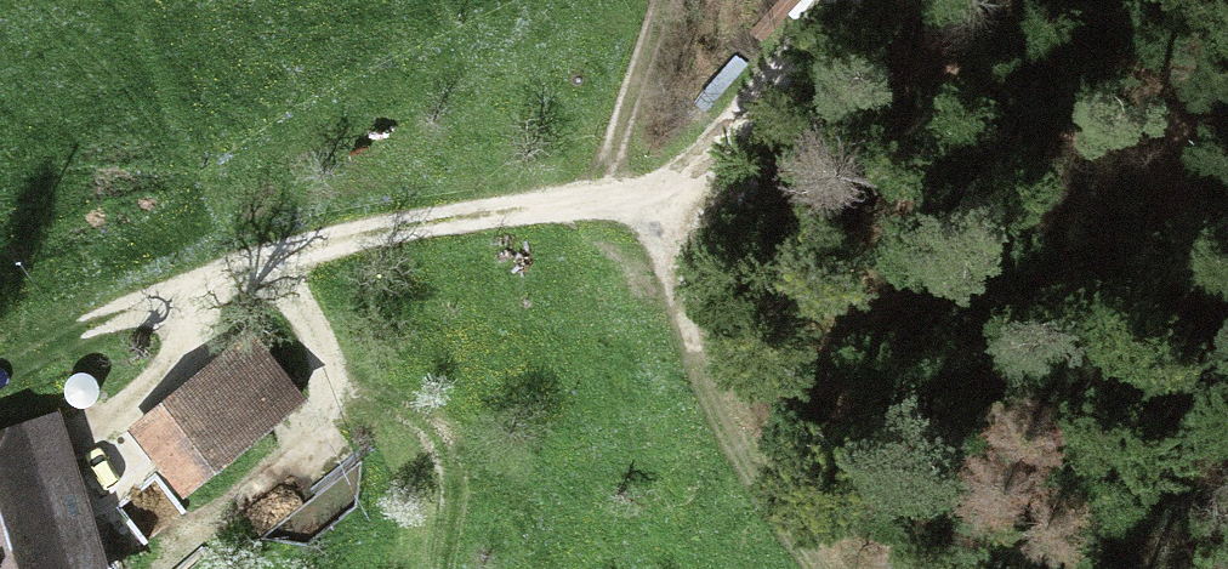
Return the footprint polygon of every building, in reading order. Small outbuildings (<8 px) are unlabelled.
[(185,493),(307,394),(250,324),(129,423),(185,493)] [(60,406),(0,425),(0,568),(111,568),(60,406)]
